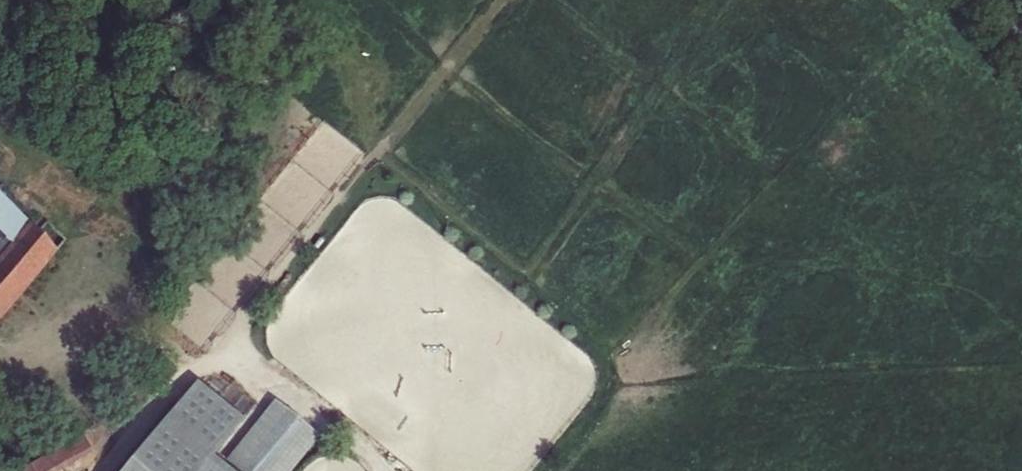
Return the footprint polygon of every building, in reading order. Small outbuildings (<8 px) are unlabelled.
[(60,240),(0,184),(0,309),(60,240)] [(228,446),(258,470),(276,470),(317,423),(277,388),(228,446)] [(98,458),(89,436),(1,470),(64,470),(98,458)] [(186,470),(236,470),(207,446),(186,470)]
